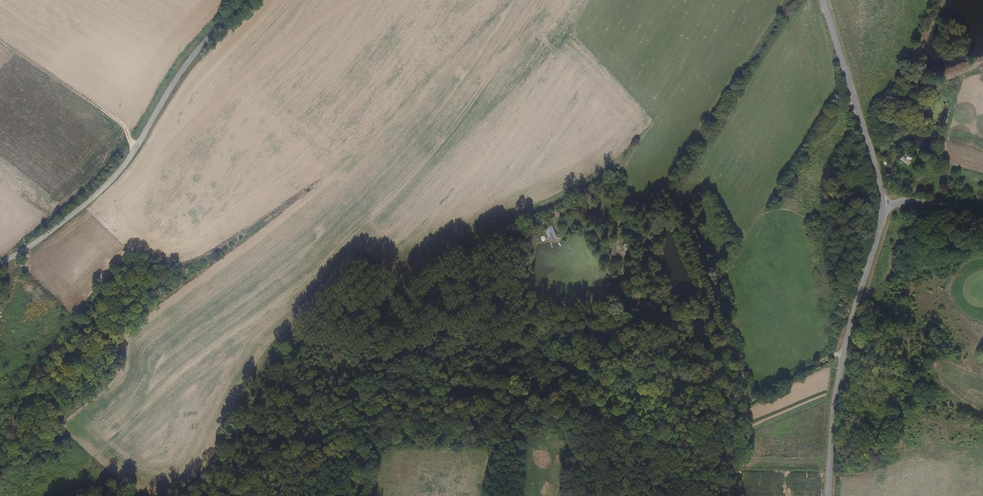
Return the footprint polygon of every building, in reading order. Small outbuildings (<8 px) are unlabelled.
[(921,194),(923,195),(926,186),(917,184),(914,193),(921,194)] [(544,229),(550,241),(558,237),(552,226),(544,229)]
